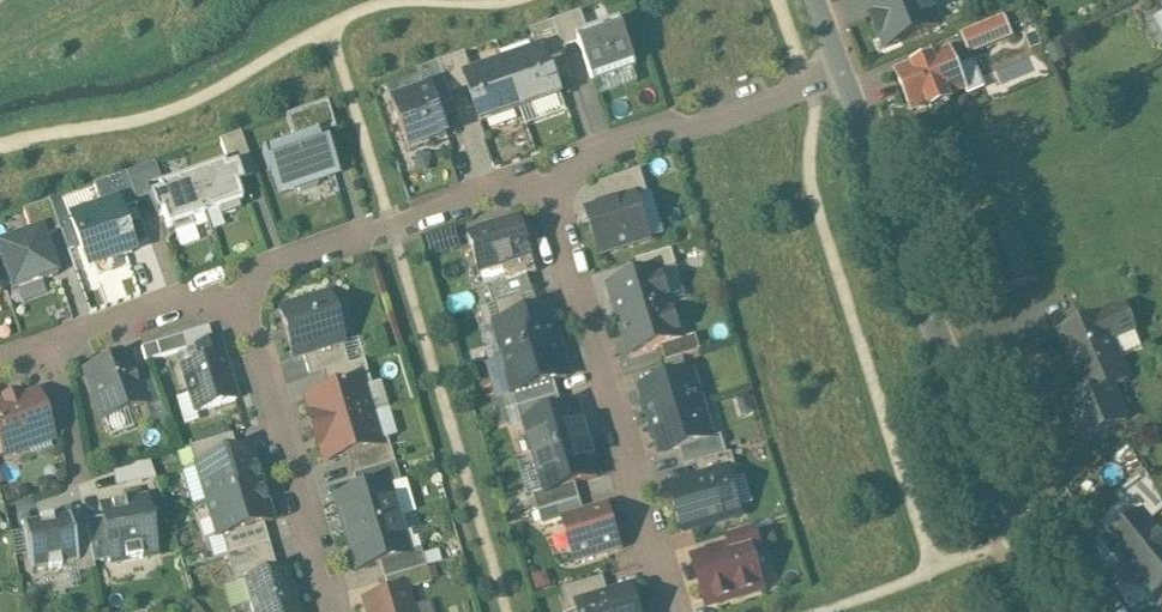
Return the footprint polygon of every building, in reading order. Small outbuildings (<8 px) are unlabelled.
[(869,7),(874,19),(871,20),(879,38),(881,37),(886,49),(940,27),(929,0),(886,0),(869,7)] [(582,14),(555,23),(565,50),(580,45),(578,41),(590,36),(582,14)] [(1004,21),(964,37),(971,53),(1010,36),(1004,21)] [(555,23),(531,32),(539,54),(547,52),(551,61),(566,56),(565,50),(555,23)] [(590,36),(578,41),(580,45),(593,83),(637,68),(622,25),(590,36)] [(539,54),(505,66),(521,111),(563,97),(551,61),(547,52),(539,54)] [(950,53),(897,75),(913,113),(930,105),(932,111),(951,104),(948,98),(966,91),(950,53)] [(466,55),(440,64),(451,97),(469,90),(466,80),(473,78),(466,55)] [(439,64),(417,72),(425,95),(432,92),(438,111),(454,105),(451,97),(440,64),(439,64)] [(473,78),(466,80),(469,90),(482,126),(521,111),(505,66),(473,78)] [(425,95),(391,107),(408,154),(428,147),(427,145),(448,137),(438,111),(432,92),(425,95)] [(327,104),(301,113),(310,137),(316,135),(317,138),(335,132),(327,104)] [(301,113),(285,119),(293,143),(310,137),(301,113)] [(951,134),(921,147),(934,178),(964,165),(951,134)] [(240,135),(220,143),(225,159),(232,156),(234,163),(248,159),(240,135)] [(293,143),(262,154),(269,174),(271,173),(279,196),(297,189),(299,194),(317,188),(315,183),(333,177),(324,151),(322,152),(317,138),(316,135),(310,137),(293,143)] [(223,166),(191,178),(205,216),(219,211),(221,219),(240,212),(237,205),(242,203),(236,188),(240,186),(241,187),(243,186),(236,168),(227,171),(225,172),(223,166)] [(641,172),(600,186),(606,208),(636,199),(636,200),(648,196),(641,172)] [(126,176),(93,187),(101,211),(115,206),(118,214),(137,207),(126,176)] [(191,178),(159,189),(161,195),(158,196),(158,195),(149,198),(156,217),(158,216),(162,214),(168,230),(172,228),(174,235),(193,229),(191,221),(205,216),(191,178)] [(606,208),(588,213),(601,256),(649,241),(636,200),(636,199),(606,208)] [(49,203),(23,213),(31,235),(41,231),(44,239),(60,233),(49,203)] [(101,211),(71,221),(88,270),(133,255),(118,214),(115,206),(101,211)] [(521,221),(466,237),(477,274),(499,268),(532,258),(521,221)] [(0,246),(0,279),(5,292),(10,290),(12,293),(58,277),(44,239),(41,231),(31,235),(0,246)] [(1016,233),(979,248),(998,294),(1035,278),(1016,233)] [(672,252),(637,262),(642,278),(661,273),(676,267),(672,252)] [(532,258),(499,268),(504,283),(505,285),(528,278),(537,275),(532,258)] [(642,278),(611,287),(621,322),(671,307),(661,273),(642,278)] [(528,278),(505,285),(504,283),(486,289),(492,308),(519,299),(533,295),(528,278)] [(327,297),(279,312),(293,360),(303,357),(342,345),(327,297)] [(492,308),(478,312),(484,331),(495,328),(495,327),(525,318),(519,299),(492,308)] [(671,307),(621,322),(632,356),(661,347),(681,341),(671,307)] [(1126,308),(1102,317),(1112,341),(1134,332),(1136,331),(1126,308)] [(525,318),(495,327),(495,328),(505,359),(557,343),(548,311),(525,318)] [(1102,316),(1058,334),(1084,399),(1085,400),(1113,389),(1129,382),(1120,358),(1112,341),(1102,317),(1102,316)] [(1134,332),(1112,341),(1120,358),(1142,349),(1134,332)] [(681,341),(661,347),(666,363),(701,353),(696,337),(681,341)] [(218,343),(197,349),(201,364),(182,370),(195,414),(236,402),(218,343)] [(557,343),(505,359),(516,395),(555,384),(568,380),(557,343)] [(342,345),(303,357),(309,378),(322,374),(348,366),(342,345)] [(127,358),(86,373),(87,374),(85,379),(90,392),(94,395),(104,421),(145,406),(127,358)] [(348,366),(322,374),(329,394),(361,384),(362,389),(371,386),(364,362),(348,366)] [(692,374),(642,389),(652,423),(702,408),(692,374)] [(329,394),(305,401),(310,416),(306,417),(311,433),(370,416),(362,389),(361,384),(329,394)] [(516,395),(514,396),(518,410),(559,397),(555,384),(516,395)] [(1113,389),(1085,400),(1084,399),(1068,406),(1083,441),(1127,422),(1113,389)] [(19,402),(17,397),(3,402),(5,407),(0,409),(0,443),(5,458),(51,441),(36,396),(19,402)] [(559,397),(518,410),(523,427),(527,426),(526,425),(564,413),(559,397)] [(702,408),(652,423),(662,456),(680,451),(712,441),(712,440),(702,408)] [(564,413),(526,425),(527,426),(537,459),(588,444),(578,409),(564,413)] [(370,416),(311,433),(316,449),(320,448),(324,464),(347,457),(379,447),(378,443),(370,416)] [(231,436),(190,449),(195,466),(236,454),(231,436)] [(712,441),(680,451),(686,468),(696,465),(727,456),(721,437),(712,440),(712,441)] [(379,447),(347,457),(353,477),(395,465),(387,440),(378,443),(379,447)] [(588,444),(537,459),(547,492),(547,494),(575,486),(598,479),(588,444)] [(236,454),(195,466),(206,503),(261,486),(250,450),(236,454)] [(727,456),(696,465),(700,480),(727,472),(730,483),(740,480),(732,455),(727,456)] [(153,462),(116,472),(120,487),(157,477),(153,462)] [(395,465),(353,477),(358,494),(387,485),(387,487),(400,483),(395,465)] [(700,480),(672,488),(685,533),(740,516),(730,483),(727,472),(700,480)] [(1116,497),(1136,521),(1142,517),(1149,525),(1161,514),(1161,505),(1146,474),(1116,497)] [(358,494),(336,501),(346,535),(397,520),(387,487),(387,485),(358,494)] [(261,486),(206,503),(217,539),(263,526),(272,523),(261,486)] [(575,486),(547,494),(547,492),(533,496),(539,514),(580,501),(575,486)] [(580,501),(539,514),(543,528),(564,522),(584,515),(580,501)] [(145,502),(124,506),(124,505),(122,505),(123,509),(113,511),(113,507),(111,507),(111,508),(102,510),(104,520),(112,562),(112,564),(125,562),(125,563),(142,560),(142,559),(155,557),(145,502)] [(584,515),(564,522),(576,563),(620,550),(607,508),(584,515)] [(1109,544),(1124,562),(1151,596),(1161,587),(1161,542),(1149,525),(1142,517),(1136,521),(1109,544)] [(52,519),(39,522),(40,523),(24,526),(22,526),(31,574),(33,574),(33,573),(48,571),(49,573),(61,570),(61,568),(76,565),(76,566),(78,566),(72,532),(69,518),(67,518),(52,521),(52,519)] [(104,520),(85,524),(86,529),(93,566),(112,562),(104,520)] [(397,520),(346,535),(356,570),(379,563),(407,555),(407,553),(397,520)] [(263,526),(222,538),(227,556),(268,544),(263,526)] [(754,528),(727,536),(731,549),(749,544),(752,555),(761,552),(754,528)] [(86,529),(72,532),(78,566),(76,566),(77,574),(94,571),(93,566),(86,529)] [(268,544),(227,556),(236,586),(242,584),(242,582),(277,571),(268,544)] [(731,549),(694,561),(707,606),(762,590),(752,555),(749,544),(731,549)] [(420,549),(407,553),(407,555),(379,563),(384,580),(425,568),(420,549)] [(1151,596),(1124,562),(1110,573),(1131,611),(1151,596)] [(425,568),(384,580),(389,596),(404,592),(430,584),(426,568),(425,568)] [(242,582),(242,584),(251,611),(299,611),(286,569),(277,571),(242,582)] [(562,591),(569,611),(579,611),(577,606),(609,597),(603,579),(562,591)] [(577,606),(579,611),(639,611),(632,590),(609,597),(577,606)] [(366,603),(369,611),(409,611),(404,592),(389,596),(366,603)]
